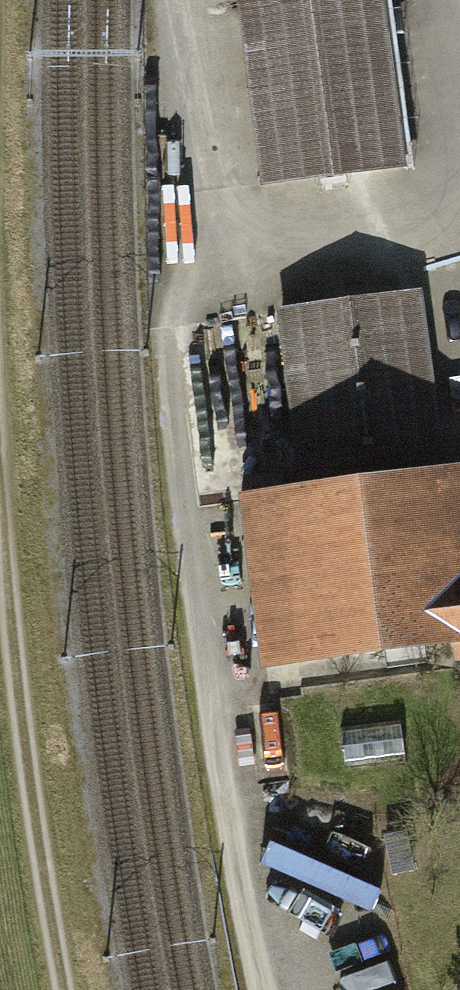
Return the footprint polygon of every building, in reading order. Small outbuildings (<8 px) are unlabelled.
[(267,179),(406,163),(388,0),(247,0),(267,179)] [(264,657),(453,635),(455,652),(459,651),(459,449),(448,450),(429,290),(288,306),(308,476),(243,483),(264,657)]
